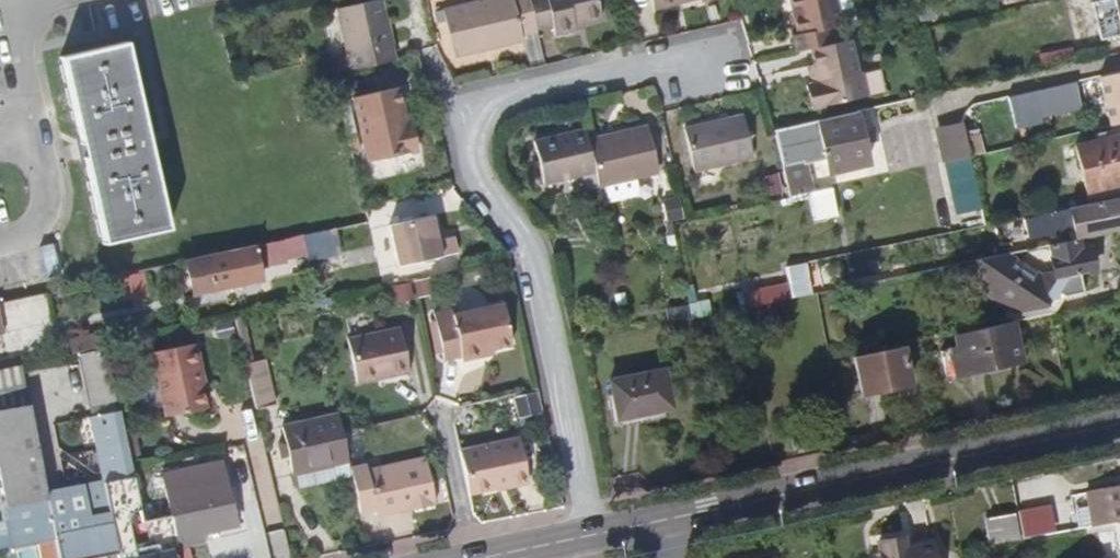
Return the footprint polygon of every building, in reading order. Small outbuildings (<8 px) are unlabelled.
[(377,0),(374,0),(333,9),(346,68),(390,58),(377,0)] [(440,8),(451,52),(485,43),(484,39),(495,36),(497,41),(518,36),(517,32),(534,28),(533,25),(527,0),(473,0),(440,8)] [(595,0),(527,0),(533,25),(549,21),(551,33),(572,28),(571,22),(599,15),(595,0)] [(835,0),(790,0),(798,32),(793,33),(796,49),(809,46),(833,41),(829,25),(840,22),(835,0)] [(1116,2),(1097,6),(1103,31),(1119,27),(1119,0),(1116,0),(1116,2)] [(853,70),(846,38),(833,41),(809,46),(815,71),(809,73),(817,105),(862,94),(857,70),(853,70)] [(172,229),(130,42),(64,56),(106,243),(172,229)] [(1071,45),(1036,52),(1039,65),(1073,57),(1071,45)] [(1101,75),(1110,124),(1119,122),(1119,70),(1101,75)] [(1075,81),(1007,97),(1014,127),(1023,125),(1038,122),(1041,121),(1039,116),(1081,106),(1075,81)] [(418,151),(412,122),(406,123),(398,87),(354,98),(368,162),(418,151)] [(751,151),(741,109),(683,123),(692,164),(751,151)] [(868,165),(856,109),(773,128),(783,173),(788,195),(806,191),(796,146),(823,140),(830,173),(868,165)] [(965,120),(937,123),(941,158),(969,155),(965,120)] [(1038,122),(1023,125),(1026,140),(1042,136),(1038,122)] [(659,171),(648,125),(588,139),(595,171),(598,186),(659,171)] [(595,171),(588,139),(585,128),(535,140),(545,183),(580,175),(595,171)] [(1075,143),(1085,189),(1119,182),(1119,133),(1075,143)] [(595,171),(580,175),(584,189),(598,186),(595,171)] [(788,195),(783,173),(777,174),(782,197),(788,195)] [(779,192),(775,174),(762,176),(766,195),(779,192)] [(606,184),(609,199),(640,193),(638,178),(606,184)] [(676,199),(662,202),(666,221),(680,219),(676,199)] [(1109,229),(1104,202),(1081,207),(1081,204),(1032,214),(1036,234),(1074,226),(1076,236),(1085,235),(1109,229)] [(459,251),(456,234),(439,238),(434,213),(382,225),(391,266),(459,251)] [(741,226),(738,213),(723,216),(725,229),(741,226)] [(1095,287),(1091,269),(1104,267),(1099,245),(1087,247),(1085,235),(1056,241),(1062,267),(1060,270),(1051,272),(1017,249),(986,256),(993,285),(1029,307),(1057,301),(1067,286),(1075,292),(1095,287)] [(285,253),(282,238),(259,243),(262,258),(285,253)] [(264,279),(260,258),(262,258),(259,243),(186,260),(194,294),(264,279)] [(746,304),(813,293),(808,266),(742,276),(746,304)] [(141,273),(115,279),(120,300),(146,293),(141,273)] [(431,279),(415,282),(418,296),(434,292),(431,279)] [(409,284),(392,288),(395,301),(412,298),(409,284)] [(1065,307),(1075,292),(1067,286),(1057,301),(1065,307)] [(513,347),(503,304),(453,315),(452,311),(434,314),(444,361),(461,358),(462,363),(481,359),(481,353),(494,351),(513,347)] [(1021,358),(1013,320),(954,333),(963,371),(1021,358)] [(409,370),(399,325),(346,337),(356,382),(409,370)] [(205,403),(198,368),(201,368),(196,342),(151,352),(164,412),(205,403)] [(910,381),(902,344),(854,355),(862,391),(910,381)] [(91,404),(112,400),(101,348),(81,352),(91,404)] [(274,405),(262,359),(242,363),(254,410),(274,405)] [(21,364),(0,368),(0,464),(7,497),(0,498),(0,549),(39,540),(56,537),(48,496),(21,364)] [(668,408),(660,369),(606,381),(614,419),(668,408)] [(536,392),(516,397),(520,414),(540,409),(536,392)] [(129,464),(119,413),(90,419),(104,485),(132,479),(129,464)] [(348,461),(341,430),(338,414),(282,426),(293,474),(297,473),(300,487),(337,479),(334,464),(348,461)] [(530,482),(520,438),(460,451),(469,495),(530,482)] [(436,504),(425,456),(368,469),(367,464),(350,468),(352,475),(360,513),(375,510),(376,514),(414,506),(415,508),(436,504)] [(235,523),(221,459),(161,472),(171,514),(178,548),(189,546),(186,534),(201,530),(235,523)] [(350,468),(348,461),(334,464),(337,479),(352,475),(350,468)] [(171,514),(141,520),(132,479),(104,485),(48,496),(56,537),(60,557),(97,557),(116,554),(117,557),(131,557),(178,548),(171,514)] [(1099,490),(1106,525),(1119,523),(1119,487),(1099,490)] [(1030,539),(1025,512),(999,517),(1003,544),(1030,539)] [(204,542),(201,530),(186,534),(189,546),(204,542)] [(56,537),(39,540),(42,557),(60,557),(56,537)] [(931,544),(906,550),(903,538),(879,543),(882,557),(934,557),(931,544)] [(189,546),(178,548),(131,557),(192,557),(189,546)]
